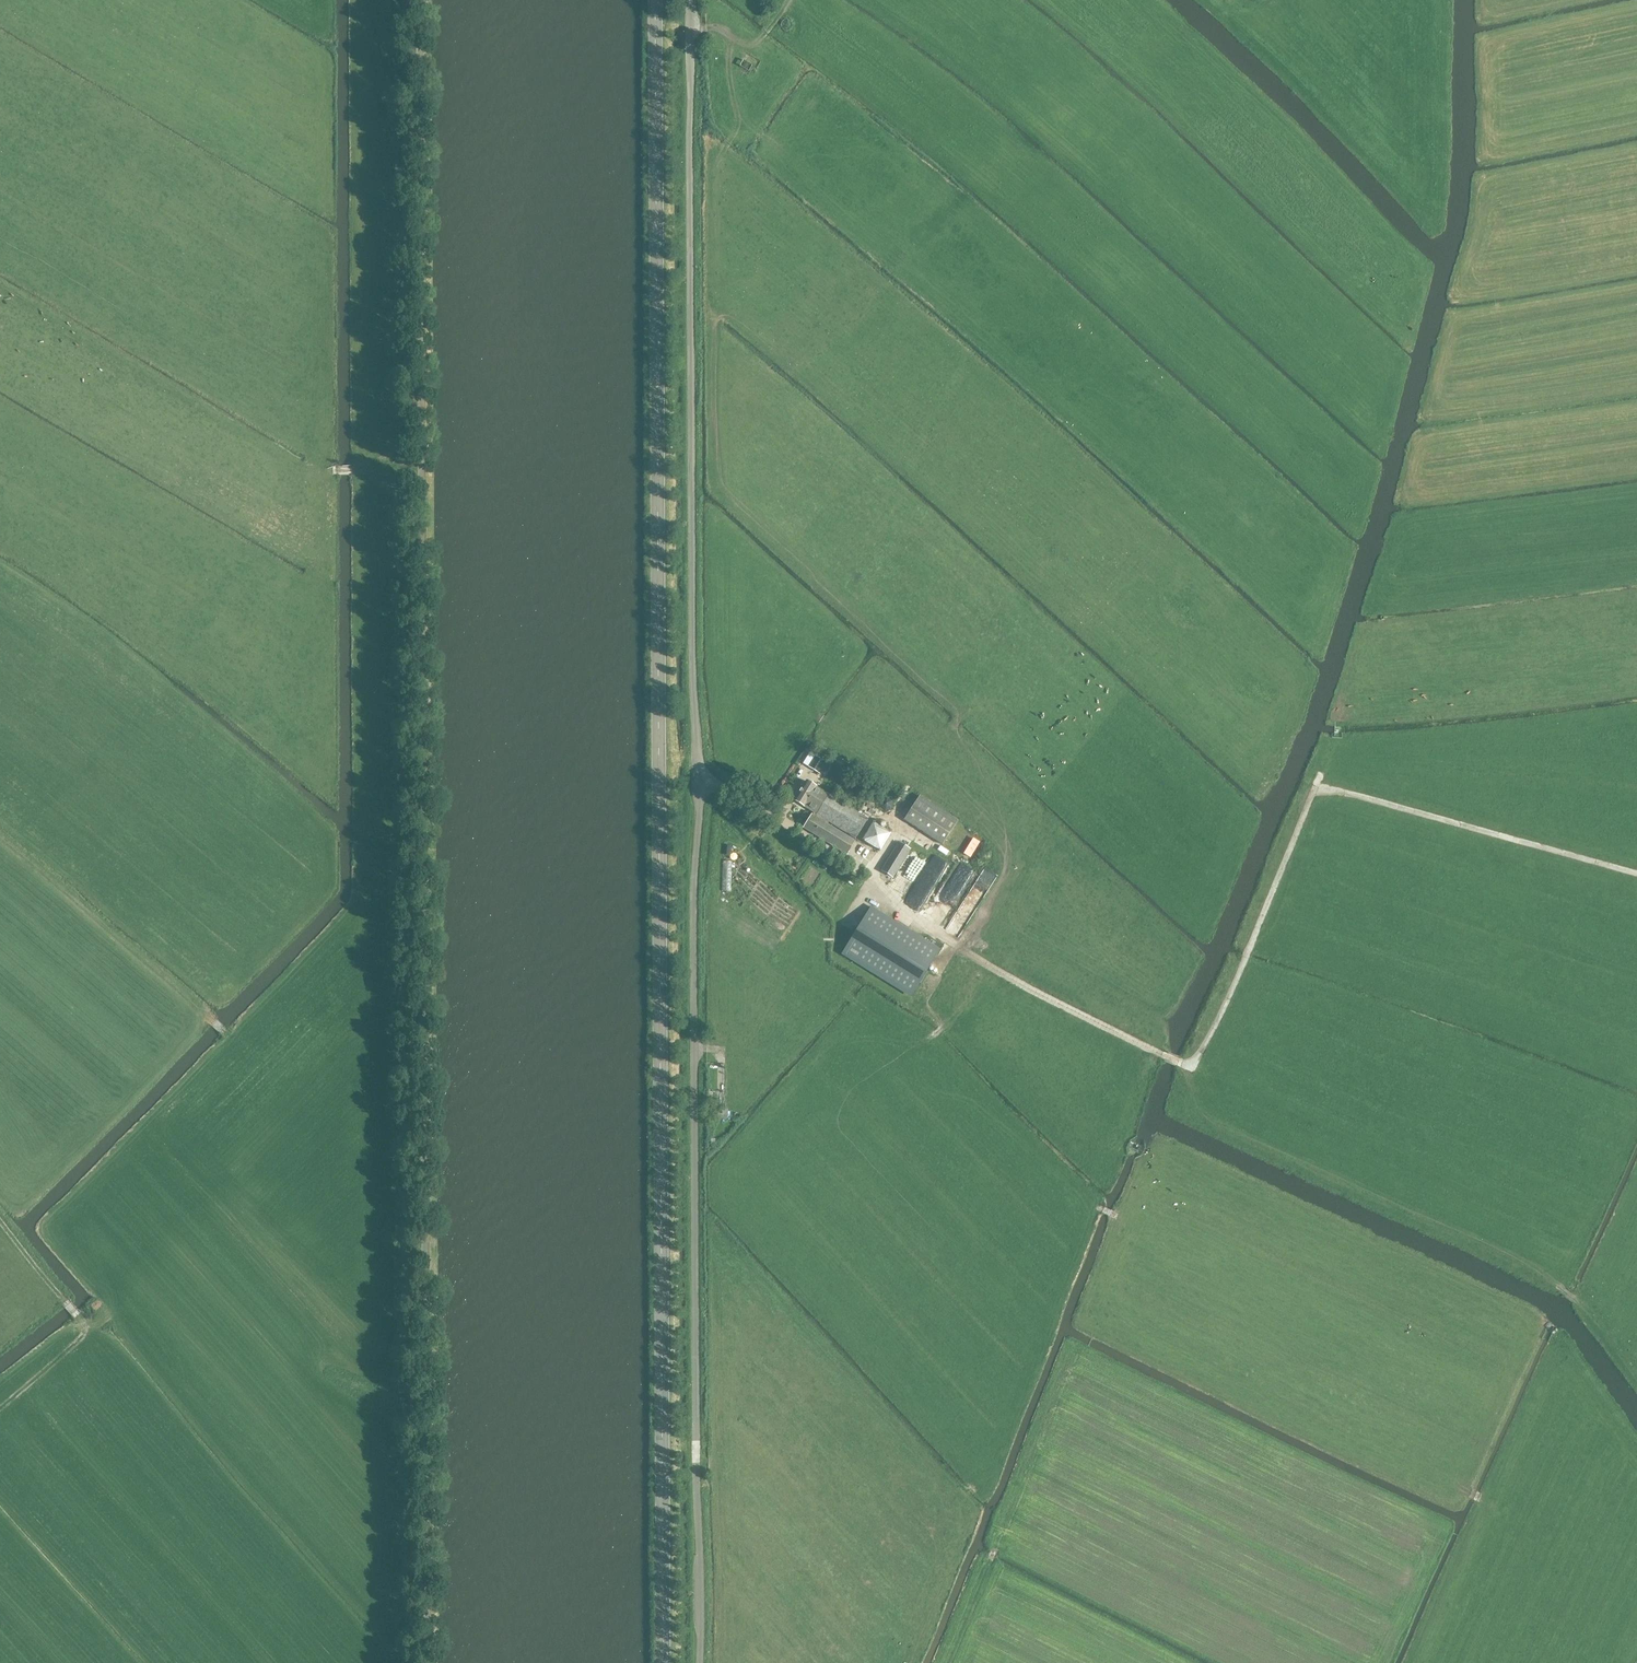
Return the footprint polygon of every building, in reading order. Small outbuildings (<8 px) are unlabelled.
[(743,61),(740,67),(749,72),(752,66),(743,61)] [(829,764),(817,755),(809,766),(820,775),(829,764)] [(868,820),(807,781),(794,801),(814,813),(829,822),(856,839),(868,820)] [(917,799),(904,820),(942,845),(958,821),(919,796),(917,799)] [(829,822),(814,813),(805,828),(846,854),(854,841),(827,824),(829,822)] [(881,849),(892,832),(874,821),(863,839),(881,849)] [(899,842),(881,870),(893,877),(910,849),(899,842)] [(935,857),(909,903),(920,909),(947,863),(935,857)] [(733,879),(733,860),(724,860),(724,879),(733,879)] [(912,995),(939,951),(909,933),(870,908),(848,943),(843,952),(875,973),(878,974),(912,995)] [(728,1110),(715,1110),(715,1119),(728,1119),(728,1110)]
